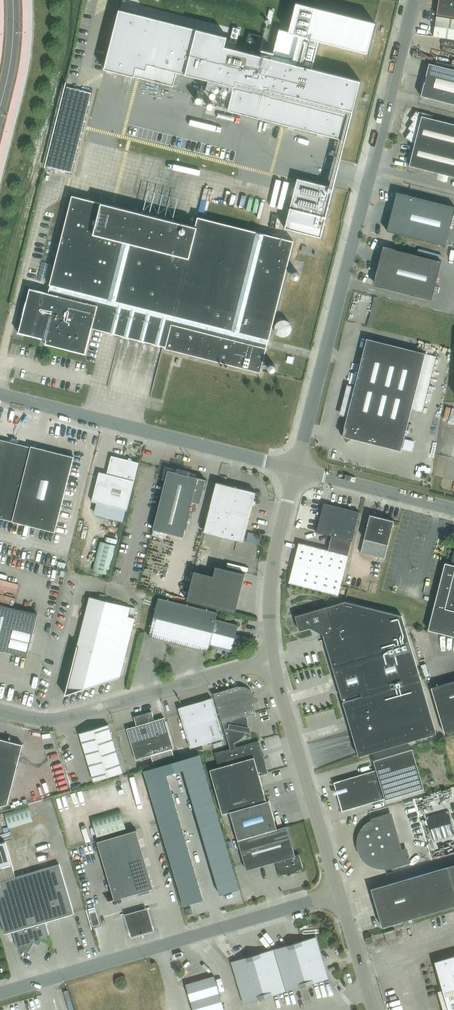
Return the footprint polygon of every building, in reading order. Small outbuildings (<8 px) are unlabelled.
[(437,14),(447,16),(453,17),(453,0),(439,0),(437,14)] [(119,9),(104,69),(125,74),(133,76),(135,77),(144,79),(156,82),(173,87),(177,72),(188,75),(218,82),(234,86),(228,111),(345,140),(346,140),(353,111),(361,81),(312,68),(312,67),(319,41),(368,53),(375,22),(296,3),(289,31),(279,29),(273,52),(261,49),(260,54),(260,55),(251,53),(252,47),(258,48),(261,35),(249,32),(245,50),(244,51),(225,46),(227,37),(197,29),(119,9)] [(436,16),(433,36),(453,39),(453,19),(436,16)] [(421,81),(423,85),(421,96),(453,104),(453,69),(429,63),(425,79),(421,81)] [(91,92),(67,86),(47,167),(71,173),(91,92)] [(405,138),(414,144),(409,165),(453,177),(453,124),(432,118),(433,115),(416,111),(410,119),(413,121),(408,129),(410,130),(405,138)] [(297,178),(285,228),(321,237),(334,187),(297,178)] [(387,231),(445,245),(453,211),(453,206),(397,191),(387,231)] [(29,287),(24,307),(18,332),(46,339),(45,344),(85,354),(92,328),(165,346),(165,348),(260,372),(293,241),(198,217),(195,226),(72,195),(48,292),(29,287)] [(432,299),(441,261),(383,246),(373,285),(432,299)] [(289,334),(292,328),(289,321),(283,319),(277,321),(274,328),(277,334),(283,337),(289,334)] [(422,412),(436,356),(425,353),(367,338),(345,426),(338,429),(346,442),(352,438),(401,450),(411,409),(422,412)] [(74,456),(31,446),(0,439),(0,518),(55,532),(74,456)] [(127,510),(139,462),(133,461),(130,457),(127,460),(111,456),(107,474),(99,472),(92,501),(127,510)] [(199,504),(205,479),(168,470),(153,529),(183,536),(191,502),(199,504)] [(254,499),(255,492),(216,482),(204,531),(243,541),(252,504),(253,505),(253,504),(254,504),(255,503),(256,502),(255,501),(255,500),(254,500),(254,499)] [(326,508),(322,510),(317,531),(316,531),(316,532),(331,536),(352,541),(359,512),(327,504),(326,508)] [(367,524),(360,553),(384,559),(394,520),(381,517),(381,519),(371,516),(369,524),(367,524)] [(328,550),(299,543),(289,582),(338,594),(352,541),(331,536),(328,550)] [(116,545),(100,541),(93,570),(108,574),(116,545)] [(453,636),(453,550),(450,564),(445,562),(428,629),(453,636)] [(194,571),(186,600),(235,612),(245,574),(216,566),(213,576),(194,571)] [(17,598),(20,579),(0,575),(0,594),(17,598)] [(158,597),(160,590),(138,584),(136,591),(158,597)] [(134,618),(129,617),(131,607),(90,596),(87,606),(65,694),(120,677),(134,618)] [(217,612),(158,597),(148,636),(207,651),(209,644),(231,650),(238,625),(216,619),(217,612)] [(401,615),(385,611),(345,601),(327,606),(295,616),(299,630),(310,627),(323,635),(342,699),(419,675),(401,615)] [(37,614),(0,604),(0,650),(27,656),(37,614)] [(342,701),(357,751),(359,756),(436,733),(420,678),(342,701)] [(431,687),(444,733),(453,730),(453,680),(431,687)] [(248,693),(250,691),(251,690),(250,689),(249,689),(248,688),(246,687),(245,686),(243,686),(241,686),(239,686),(238,686),(236,686),(213,693),(222,723),(228,744),(234,743),(234,742),(236,741),(239,740),(241,738),(243,736),(245,734),(246,732),(251,733),(251,732),(248,731),(249,727),(248,727),(248,724),(247,721),(247,718),(246,716),(255,713),(251,698),(250,696),(249,694),(248,693)] [(212,698),(178,708),(190,747),(223,737),(212,698)] [(126,728),(136,759),(151,755),(153,764),(174,758),(171,748),(173,748),(164,717),(154,720),(152,711),(134,717),(136,725),(126,728)] [(123,772),(108,724),(79,733),(94,781),(123,772)] [(8,804),(23,744),(0,738),(0,806),(8,804)] [(238,839),(277,828),(269,800),(266,801),(259,775),(268,772),(259,740),(235,747),(234,743),(228,744),(229,749),(215,753),(218,767),(210,769),(222,813),(230,811),(238,839)] [(376,769),(375,770),(333,782),(342,811),(385,798),(385,799),(424,788),(412,748),(373,760),(376,769)] [(200,754),(172,762),(175,772),(183,770),(203,764),(200,754)] [(172,762),(144,770),(147,780),(167,774),(175,772),(172,762)] [(203,764),(183,770),(186,779),(205,773),(203,764)] [(205,773),(186,779),(189,789),(208,783),(205,773)] [(167,774),(147,780),(150,790),(169,784),(167,774)] [(208,783),(189,789),(192,798),(211,793),(208,783)] [(169,784),(150,790),(153,799),(172,794),(169,784)] [(211,793),(192,798),(194,808),(214,802),(211,793)] [(172,794),(153,799),(155,809),(175,803),(172,794)] [(214,802),(194,808),(197,818),(217,812),(214,802)] [(175,803),(155,809),(158,819),(178,813),(175,803)] [(33,821),(28,805),(4,813),(9,828),(33,821)] [(128,830),(122,809),(92,818),(97,839),(128,830)] [(217,812),(197,818),(200,827),(220,821),(217,812)] [(178,813),(158,819),(161,828),(181,822),(178,813)] [(406,849),(401,851),(390,814),(371,820),(372,822),(369,823),(368,824),(367,825),(366,826),(365,827),(364,828),(363,830),(362,831),(361,833),(360,836),(359,837),(359,838),(359,839),(359,841),(359,843),(359,844),(359,846),(359,847),(359,848),(359,849),(360,851),(360,852),(361,853),(362,855),(363,857),(365,859),(367,860),(368,861),(369,862),(371,864),(373,864),(374,865),(377,865),(379,866),(381,866),(385,866),(385,868),(410,861),(406,849)] [(220,821),(200,827),(203,837),(222,831),(220,821)] [(181,822),(161,828),(164,838),(183,832),(181,822)] [(280,875),(303,869),(299,854),(295,855),(286,825),(277,828),(238,839),(246,869),(276,861),(280,875)] [(136,829),(117,835),(125,864),(145,859),(136,829)] [(222,831),(203,837),(206,846),(225,841),(222,831)] [(183,832),(164,838),(167,847),(186,842),(183,832)] [(97,841),(106,870),(125,864),(117,835),(97,841)] [(73,913),(74,913),(59,864),(15,877),(5,841),(0,843),(0,917),(4,931),(12,929),(17,947),(23,950),(31,947),(34,942),(47,938),(49,934),(45,922),(73,913)] [(225,841),(206,846),(208,856),(228,850),(225,841)] [(186,842),(167,847),(170,857),(189,851),(186,842)] [(228,850),(208,856),(211,866),(231,860),(228,850)] [(189,851),(170,857),(172,867),(192,861),(189,851)] [(145,859),(125,864),(134,893),(153,888),(145,859)] [(231,860),(211,866),(214,875),(234,869),(231,860)] [(192,861),(172,867),(175,876),(195,870),(192,861)] [(453,905),(453,863),(447,865),(371,888),(382,926),(393,923),(395,929),(402,927),(401,921),(453,905)] [(134,893),(125,864),(106,870),(114,898),(108,900),(108,901),(134,893)] [(234,869),(214,875),(217,885),(236,879),(234,869)] [(195,870),(175,876),(178,886),(197,880),(195,870)] [(236,879),(217,885),(220,894),(239,889),(236,879)] [(197,880),(178,886),(181,895),(200,890),(197,880)] [(200,890),(181,895),(184,905),(203,899),(200,890)] [(150,904),(124,911),(131,937),(157,929),(150,904)] [(96,911),(89,913),(93,925),(99,923),(96,911)] [(395,929),(384,932),(385,936),(387,942),(398,939),(395,929)] [(294,942),(273,949),(279,970),(285,991),(306,985),(328,978),(323,961),(321,957),(315,936),(294,942)] [(232,961),(238,982),(243,1003),(264,997),(285,991),(279,970),(273,949),(252,955),(232,961)] [(434,961),(449,1009),(453,1009),(453,955),(434,961)] [(186,984),(190,1000),(205,996),(219,992),(214,976),(200,980),(186,984)] [(193,1009),(218,1009),(224,1008),(219,992),(205,996),(190,1000),(193,1009)]
